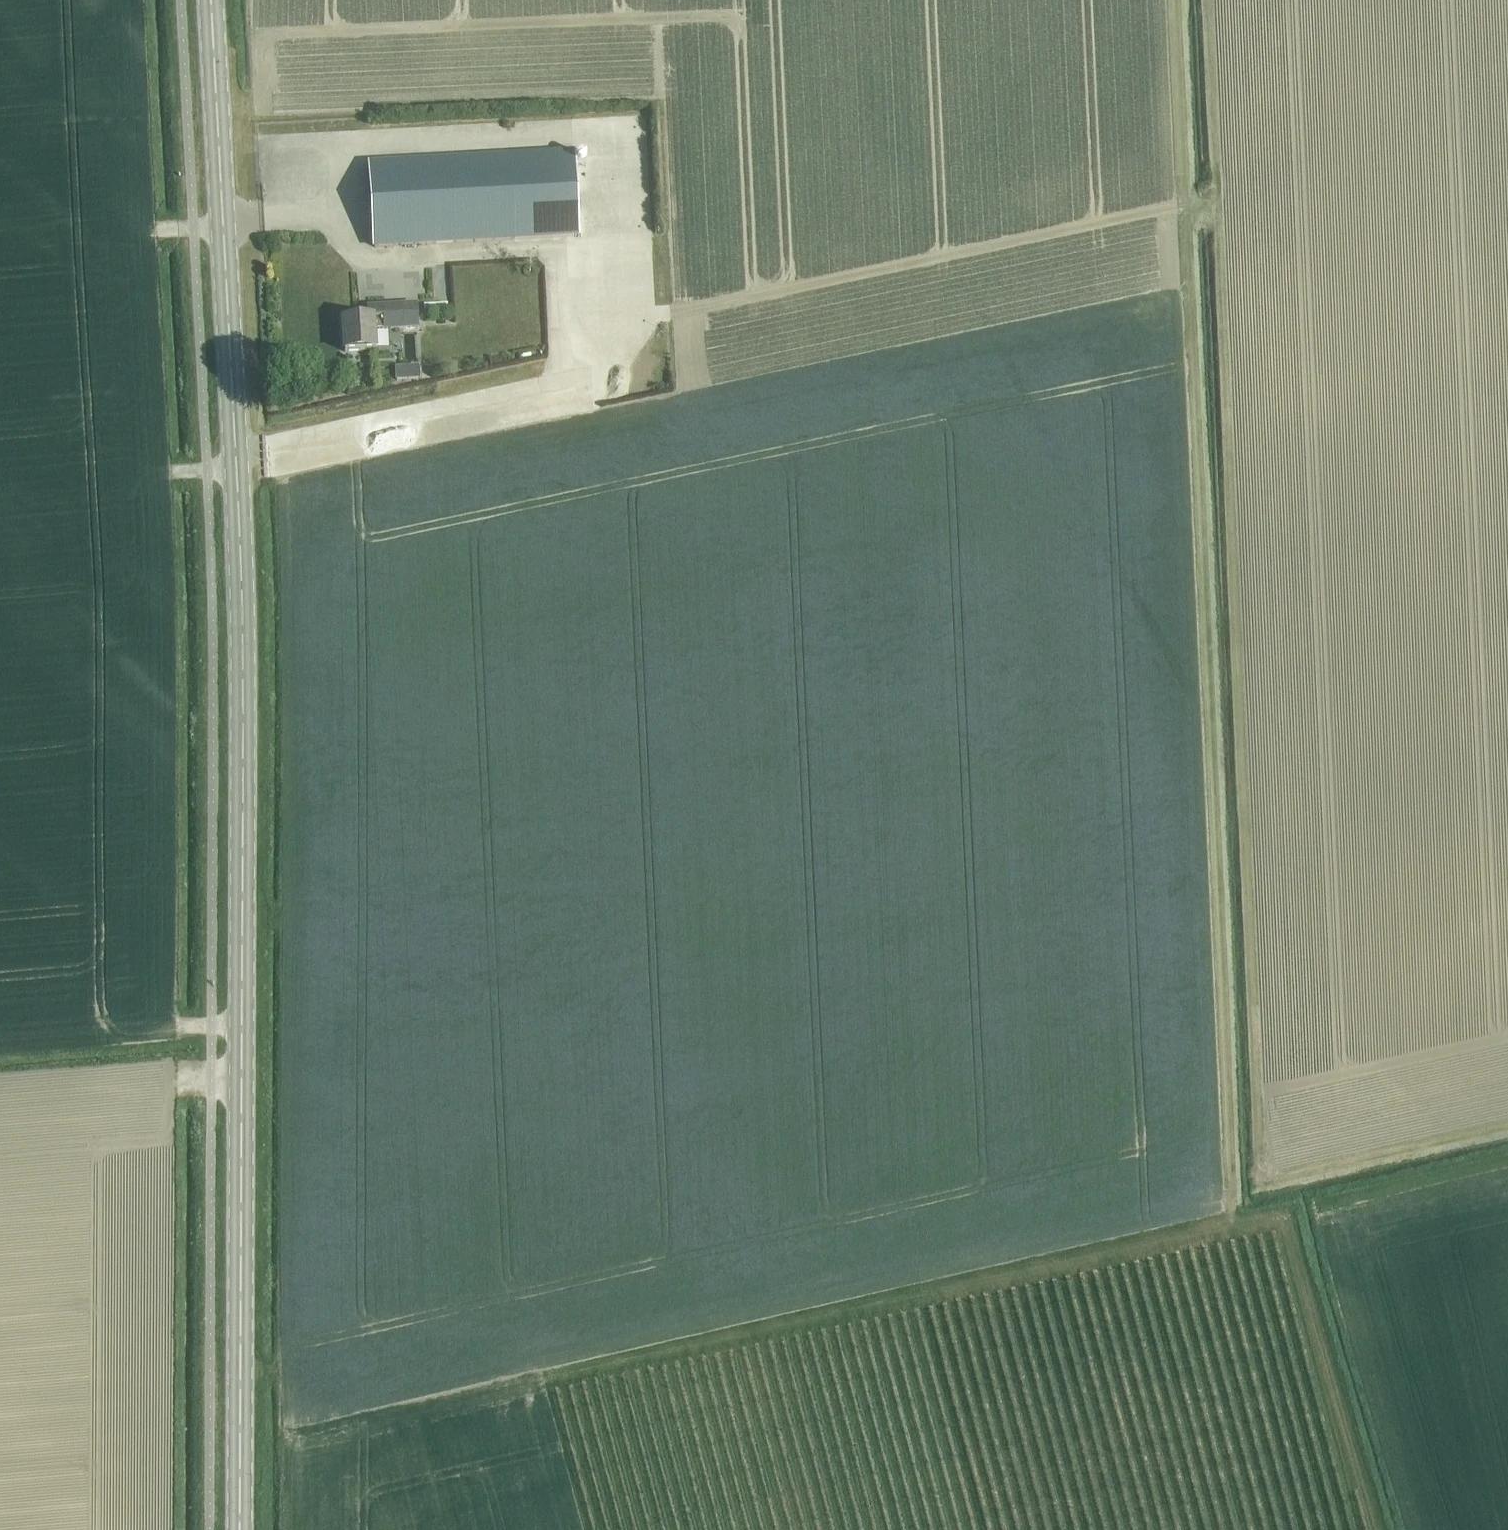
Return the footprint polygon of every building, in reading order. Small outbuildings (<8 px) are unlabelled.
[(370,164),(374,246),(574,235),(569,152),(370,164)] [(445,264),(427,264),(427,284),(445,284),(445,264)] [(367,318),(343,320),(345,353),(375,351),(373,330),(405,329),(418,328),(417,304),(404,305),(366,307),(367,318)] [(423,304),(424,314),(449,313),(448,304),(423,304)] [(418,368),(406,368),(407,380),(419,380),(418,368)]
